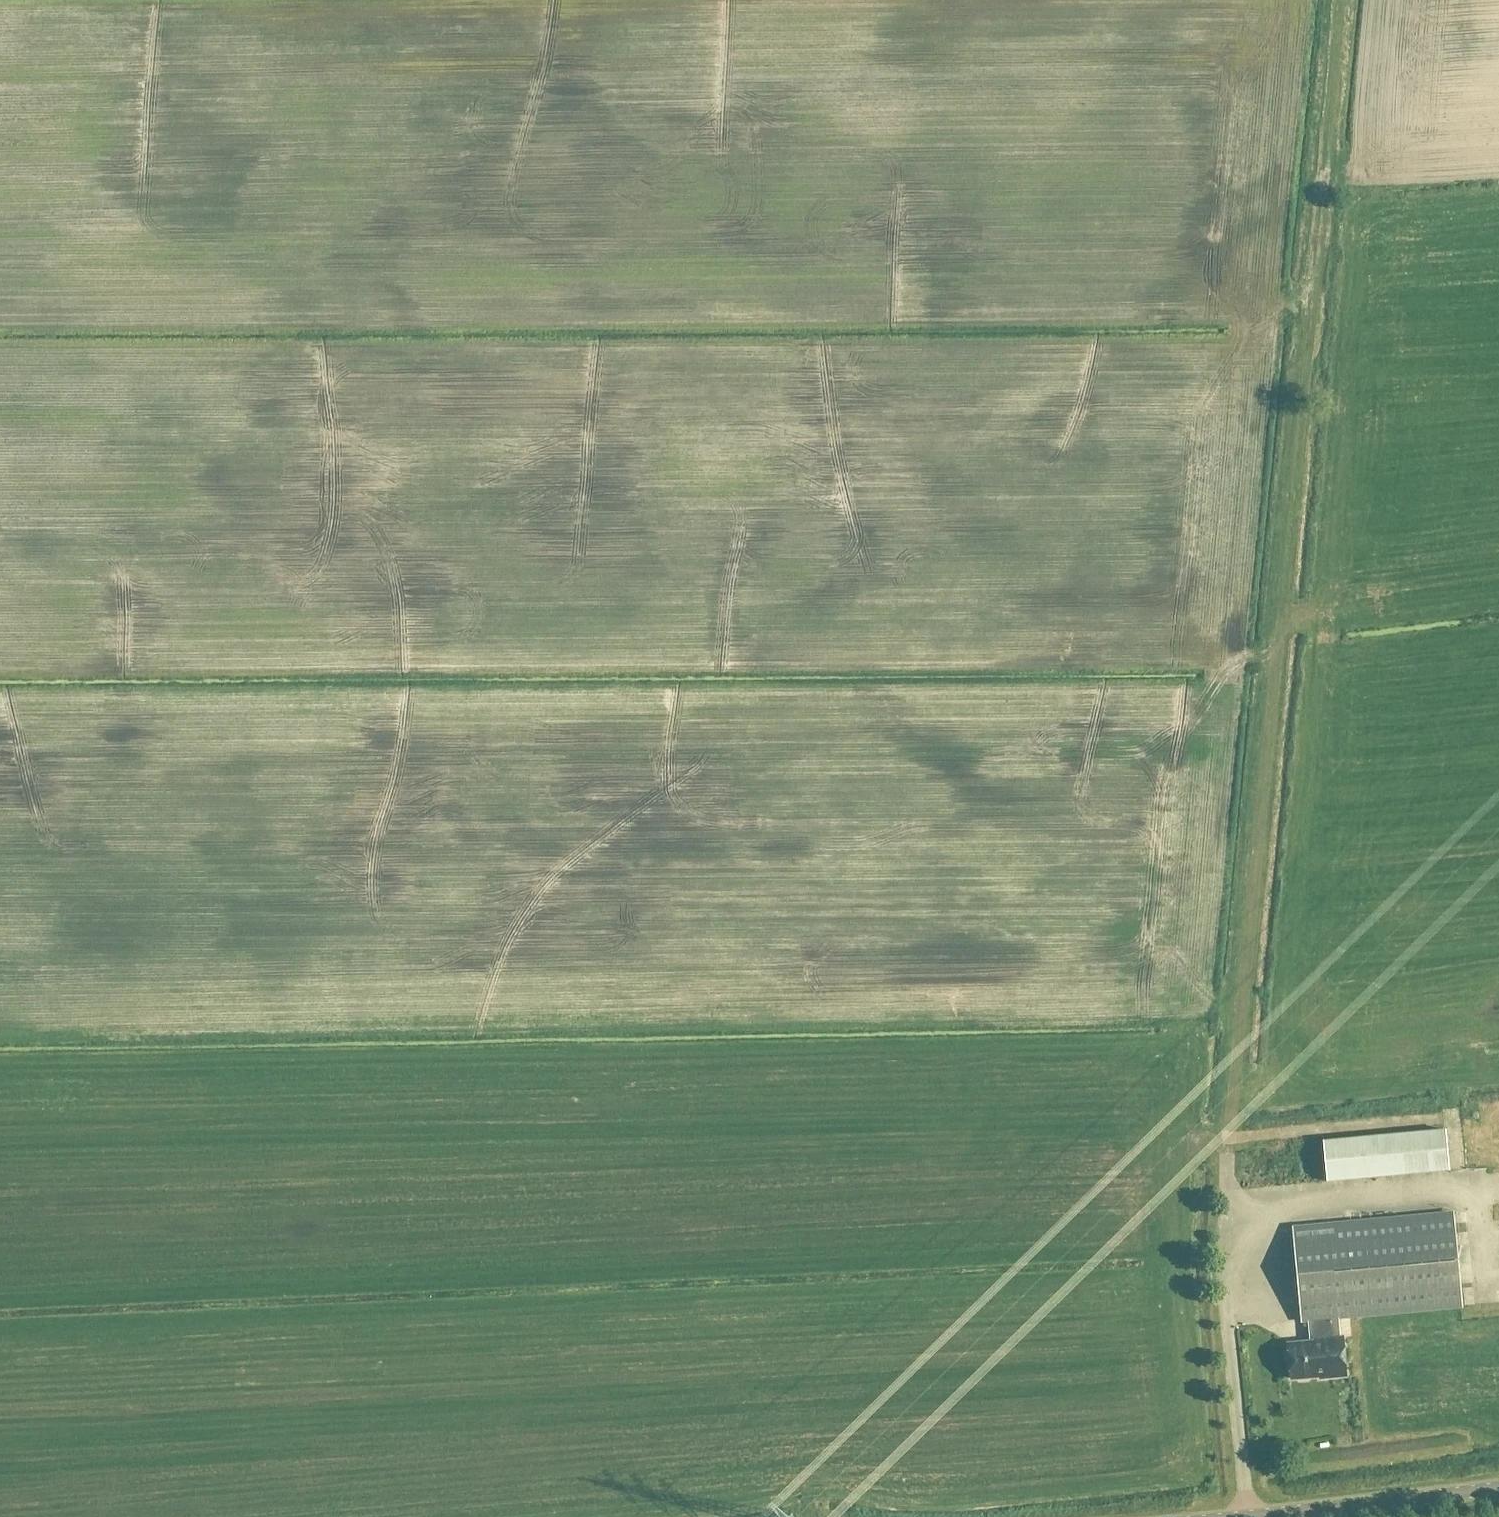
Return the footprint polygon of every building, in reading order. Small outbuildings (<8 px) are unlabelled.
[(1446,1138),(1323,1150),(1326,1187),(1449,1175),(1446,1138)] [(1338,1339),(1336,1319),(1460,1308),(1451,1215),(1292,1230),(1300,1322),(1307,1322),(1309,1344),(1286,1346),(1287,1350),(1285,1353),(1285,1360),(1288,1362),(1290,1380),(1296,1379),(1299,1382),(1306,1381),(1308,1378),(1327,1377),(1327,1378),(1345,1377),(1341,1339),(1338,1339)]
